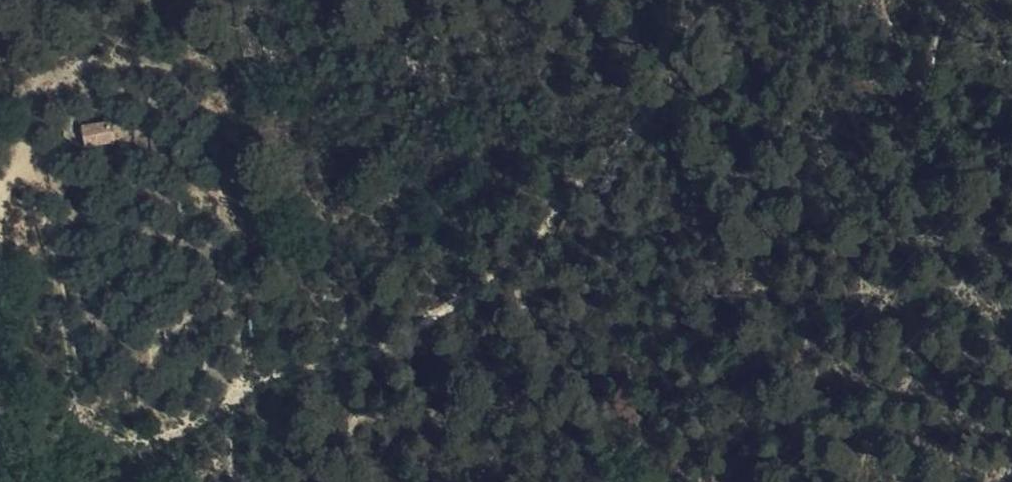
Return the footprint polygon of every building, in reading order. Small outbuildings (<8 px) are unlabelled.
[(114,118),(84,121),(86,144),(116,140),(114,118)]
